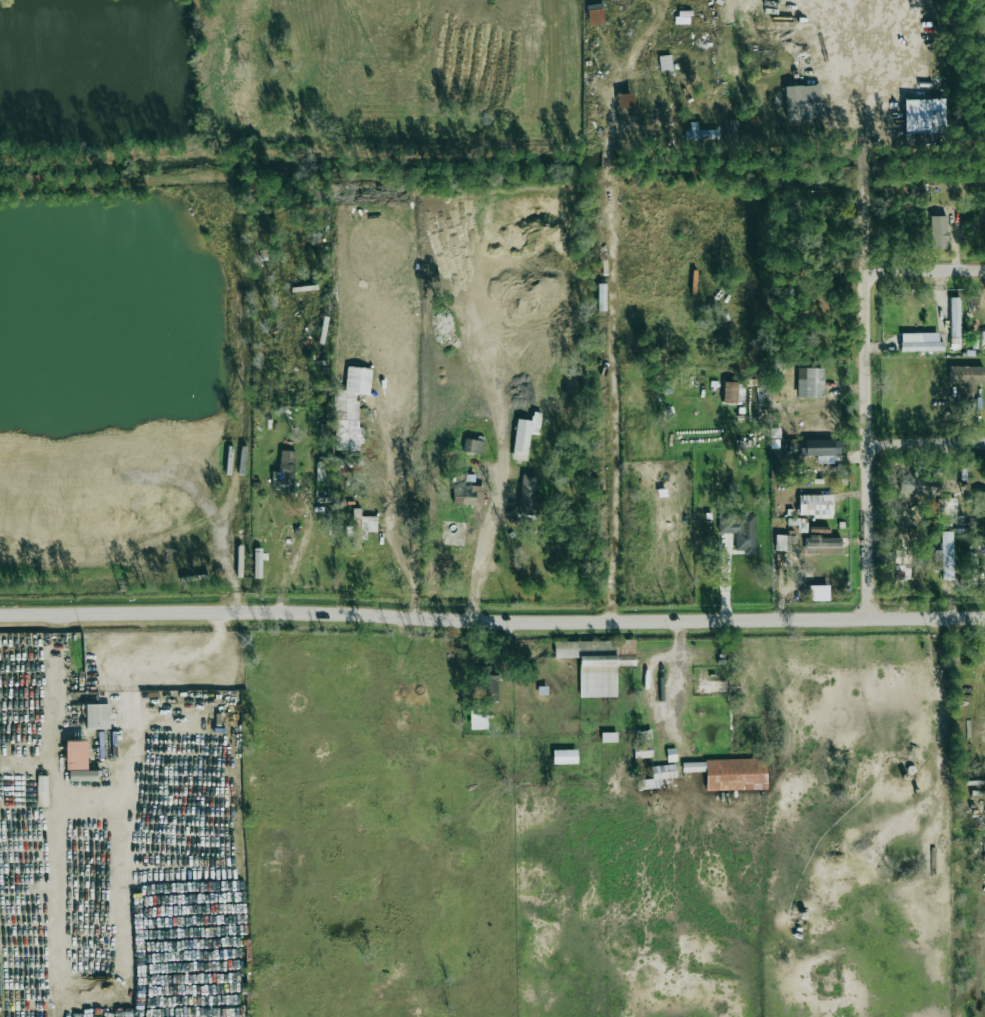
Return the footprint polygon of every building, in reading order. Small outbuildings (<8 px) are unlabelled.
[(586,5),(588,25),(604,24),(603,4),(586,5)] [(658,56),(660,71),(672,70),(671,55),(658,56)] [(786,122),(821,120),(820,85),(784,86),(786,122)] [(634,108),(634,94),(618,94),(618,109),(634,108)] [(903,100),(904,133),(946,131),(945,99),(903,100)] [(718,129),(697,130),(697,122),(690,122),(691,131),(685,131),(685,140),(718,139),(718,129)] [(948,216),(930,216),(930,248),(947,249),(948,216)] [(598,311),(606,311),(605,284),(598,284),(598,311)] [(959,297),(950,297),(951,337),(960,337),(959,297)] [(900,334),(901,352),(944,351),(943,341),(924,342),(924,333),(900,334)] [(983,366),(949,366),(949,383),(966,383),(965,392),(974,393),(975,383),(983,383),(983,366)] [(346,451),(347,422),(358,422),(359,394),(370,395),(371,368),(346,367),(345,390),(336,390),(334,451),(346,451)] [(823,368),(797,368),(797,397),(823,398),(823,368)] [(723,402),(743,402),(744,383),(724,383),(723,402)] [(482,455),(484,441),(465,438),(463,452),(482,455)] [(817,464),(834,463),(834,455),(840,455),(840,439),(802,440),(803,456),(816,456),(817,464)] [(279,472),(272,472),(271,487),(294,488),(295,451),(279,451),(279,472)] [(330,472),(326,472),(326,464),(319,464),(319,470),(316,470),(317,480),(330,480),(330,472)] [(538,474),(520,473),(519,515),(536,515),(538,474)] [(939,480),(901,478),(900,493),(938,495),(939,480)] [(453,504),(483,505),(484,486),(454,485),(453,504)] [(974,491),(973,512),(984,512),(984,491),(974,491)] [(799,494),(799,515),(832,516),(833,495),(799,494)] [(377,517),(361,517),(361,508),(352,508),(352,526),(345,526),(345,537),(353,537),(353,548),(361,548),(361,540),(367,540),(367,532),(377,532),(377,517)] [(756,515),(718,514),(718,532),(735,533),(735,550),(744,550),(744,555),(755,555),(756,515)] [(954,580),(953,532),(941,532),(941,550),(934,550),(934,569),(941,569),(942,580),(954,580)] [(774,550),(789,551),(789,543),(796,544),(797,536),(775,535),(774,550)] [(842,554),(842,537),(805,537),(805,554),(842,554)] [(261,578),(262,548),(254,548),(254,578),(261,578)] [(554,641),(555,658),(579,657),(580,697),(617,697),(616,666),(636,666),(635,640),(554,641)] [(484,702),(497,702),(498,667),(484,667),(484,702)] [(716,678),(703,679),(703,684),(695,684),(695,693),(729,692),(729,683),(716,684),(716,678)] [(109,704),(85,705),(86,728),(110,728),(109,704)] [(66,770),(87,769),(86,741),(65,741),(66,770)] [(553,750),(553,764),(577,763),(577,750),(553,750)] [(767,789),(766,759),(682,761),(683,772),(706,772),(706,791),(767,789)] [(651,767),(652,778),(637,780),(639,790),(661,787),(660,781),(677,778),(675,764),(651,767)] [(97,770),(69,771),(69,781),(97,781),(97,770)] [(37,806),(47,806),(48,776),(37,776),(37,806)]
